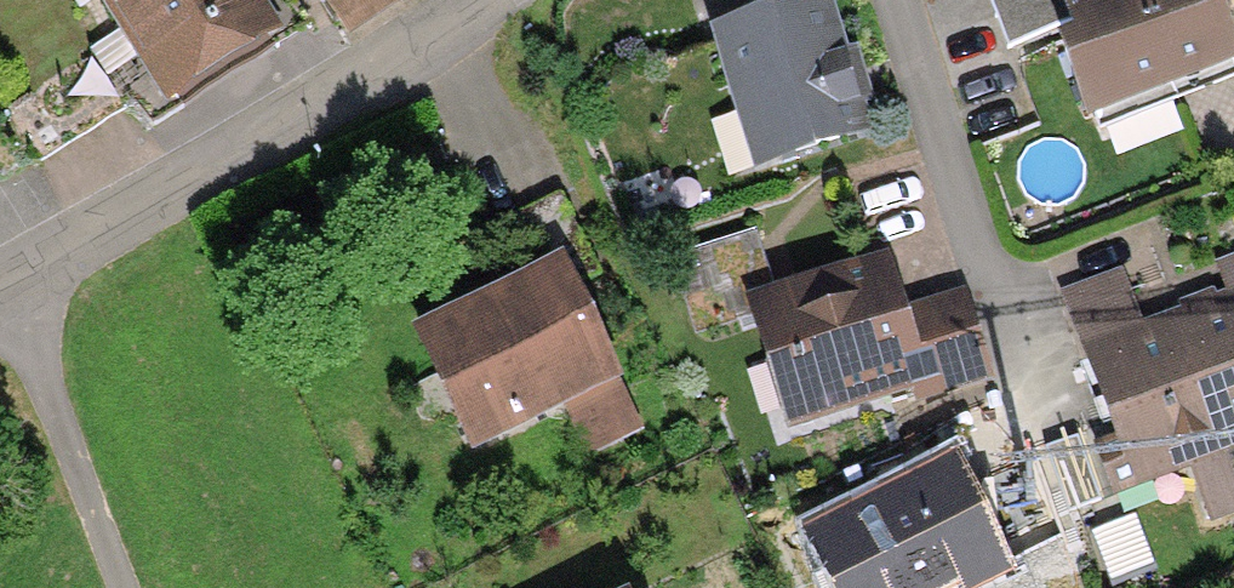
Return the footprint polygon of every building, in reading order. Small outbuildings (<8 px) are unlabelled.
[(171,0),(111,0),(129,27),(171,0)] [(129,27),(174,96),(277,29),(259,0),(171,0),(129,27)] [(357,37),(415,0),(333,0),(357,37)] [(754,171),(877,131),(868,103),(873,99),(858,45),(845,48),(831,0),(795,0),(713,22),(754,171)] [(1061,22),(1053,0),(988,0),(1003,43),(1061,22)] [(1061,22),(1089,99),(1222,52),(1203,0),(1053,0),(1061,22)] [(493,230),(516,276),(562,254),(566,263),(594,250),(564,193),(493,230)] [(747,301),(775,291),(755,230),(669,259),(694,332),(751,313),(747,301)] [(516,276),(409,328),(473,454),(562,410),(587,461),(646,431),(623,383),(626,382),(566,263),(562,254),(516,276)] [(775,291),(747,301),(751,313),(786,429),(917,389),(920,401),(995,378),(967,287),(905,306),(889,256),(775,291)] [(1061,295),(1112,432),(1091,440),(1113,498),(1185,472),(1204,522),(1233,511),(1233,470),(1226,449),(1233,446),(1233,257),(1214,264),(1224,293),(1144,322),(1125,271),(1061,295)] [(1077,438),(1049,449),(1071,509),(1099,498),(1077,438)] [(803,523),(835,587),(969,587),(1013,566),(954,448),(803,523)]
